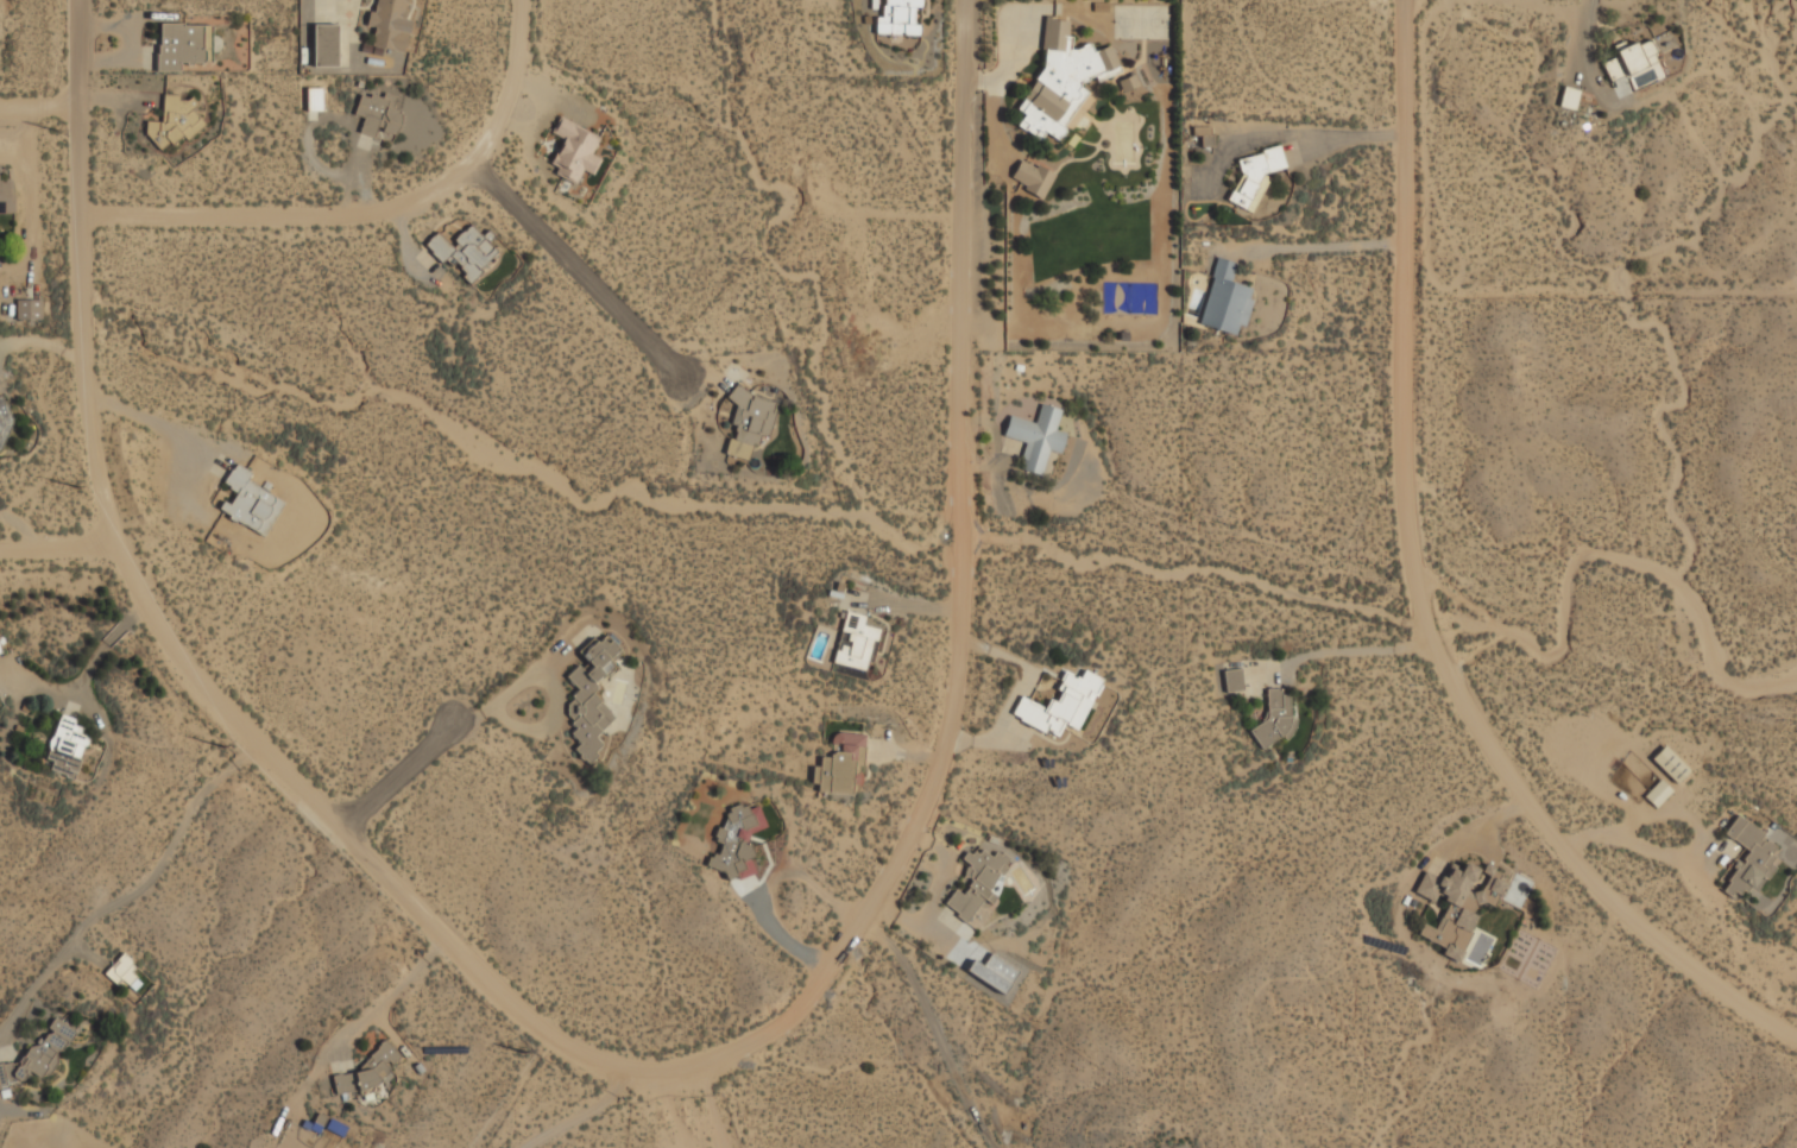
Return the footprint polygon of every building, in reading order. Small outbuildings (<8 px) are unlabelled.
[(370,29),(376,30),(372,50),(403,53),(411,0),(373,0),(370,29)] [(921,0),(884,0),(883,15),(875,15),(875,36),(919,37),(921,0)] [(1046,65),(1015,109),(1023,115),(1016,126),(1040,143),(1046,133),(1058,143),(1065,132),(1065,128),(1086,97),(1084,82),(1096,81),(1095,80),(1118,77),(1115,48),(1095,50),(1090,46),(1071,49),(1067,24),(1059,18),(1040,20),(1046,65)] [(210,26),(157,25),(157,72),(179,72),(179,62),(209,62),(210,26)] [(313,68),(336,68),(336,26),(313,26),(313,68)] [(1616,52),(1626,75),(1659,61),(1648,38),(1616,52)] [(1609,82),(1621,76),(1614,58),(1602,63),(1609,82)] [(1118,82),(1123,94),(1139,88),(1134,76),(1118,82)] [(1581,90),(1563,87),(1558,107),(1575,111),(1581,90)] [(305,112),(322,112),(322,88),(305,88),(305,112)] [(360,133),(393,144),(403,114),(392,112),(396,102),(361,92),(354,116),(364,120),(360,133)] [(147,122),(146,144),(197,146),(200,99),(163,97),(162,122),(147,122)] [(559,115),(550,132),(563,138),(549,163),(556,168),(554,174),(574,184),(581,170),(592,175),(600,158),(592,153),(599,137),(559,115)] [(1213,147),(1213,127),(1199,127),(1199,147),(1213,147)] [(1286,170),(1280,147),(1236,159),(1243,187),(1227,190),(1231,209),(1257,203),(1254,191),(1269,188),(1266,175),(1286,170)] [(1008,183),(1043,201),(1057,175),(1021,157),(1008,183)] [(499,254),(471,226),(450,245),(437,232),(423,246),(443,266),(449,261),(471,283),(499,254)] [(1244,327),(1255,289),(1232,283),(1238,264),(1217,258),(1199,326),(1235,335),(1238,326),(1244,327)] [(15,322),(40,322),(40,301),(15,301),(15,322)] [(768,439),(778,403),(732,389),(729,402),(739,404),(724,454),(749,461),(757,435),(768,439)] [(0,397),(0,452),(7,449),(1,430),(13,427),(4,396),(0,397)] [(1008,417),(1003,437),(1026,443),(1020,469),(1042,475),(1047,452),(1060,454),(1065,434),(1055,431),(1060,410),(1040,405),(1036,423),(1008,417)] [(267,538),(285,502),(247,484),(253,473),(234,463),(222,486),(232,491),(220,516),(267,538)] [(866,616),(845,611),(833,664),(870,673),(879,630),(864,626),(866,616)] [(614,719),(588,688),(624,657),(605,635),(581,655),(592,667),(585,673),(579,666),(566,677),(579,693),(561,708),(578,727),(570,734),(579,744),(573,750),(586,764),(605,748),(595,736),(614,719)] [(1078,731),(1103,679),(1084,670),(1079,679),(1065,671),(1046,711),(1020,698),(1011,717),(1057,739),(1063,725),(1078,731)] [(1224,670),(1225,693),(1243,692),(1242,670),(1224,670)] [(1255,743),(1291,743),(1291,692),(1267,692),(1267,726),(1255,726),(1255,743)] [(43,770),(75,781),(89,738),(78,734),(82,721),(62,714),(43,770)] [(813,791),(860,795),(864,736),(834,733),(832,758),(820,757),(819,768),(814,768),(813,791)] [(1656,809),(1672,791),(1660,780),(1644,797),(1656,809)] [(767,826),(757,807),(746,813),(742,803),(724,813),(730,824),(711,833),(721,853),(712,858),(725,885),(758,869),(743,838),(767,826)] [(1722,891),(1739,902),(1752,883),(1763,889),(1779,863),(1771,858),(1779,844),(1735,816),(1723,835),(1747,851),(1722,891)] [(965,923),(988,897),(984,895),(1011,863),(997,852),(992,858),(978,845),(964,862),(970,866),(963,876),(972,883),(963,894),(957,889),(944,906),(965,923)] [(1461,965),(1464,955),(1470,955),(1475,944),(1475,923),(1476,920),(1475,907),(1487,906),(1495,909),(1503,889),(1502,873),(1488,868),(1487,877),(1481,891),(1469,892),(1478,869),(1464,863),(1461,872),(1450,868),(1445,881),(1424,872),(1414,895),(1433,903),(1442,902),(1446,904),(1437,929),(1423,923),(1418,936),(1442,946),(1443,957),(1461,965)] [(1017,970),(989,954),(983,966),(972,960),(965,972),(1004,993),(1017,970)] [(132,991),(144,980),(121,957),(103,973),(118,988),(124,982),(132,991)] [(74,1029),(50,1016),(15,1079),(23,1083),(29,1072),(46,1081),(74,1029)] [(395,1061),(393,1049),(359,1054),(362,1072),(332,1077),(334,1093),(391,1085),(387,1062),(395,1061)] [(11,1067),(10,1061),(0,1063),(0,1086),(25,1081),(22,1065),(11,1067)]
